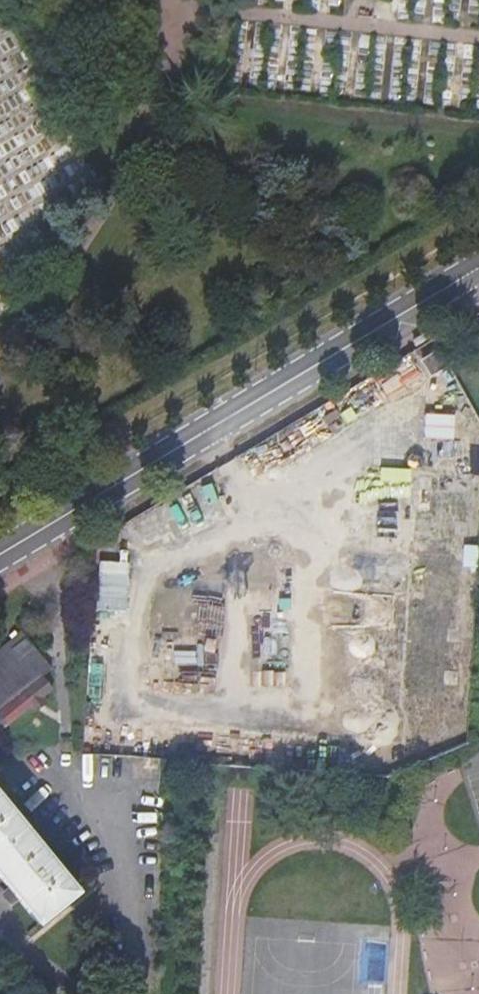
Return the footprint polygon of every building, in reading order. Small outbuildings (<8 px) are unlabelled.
[(29,707),(33,713),(46,702),(41,697),(52,688),(41,675),(49,669),(19,633),(0,649),(0,732),(29,707)] [(7,888),(3,891),(11,906),(17,901),(38,926),(74,895),(0,802),(0,880),(7,888)]
